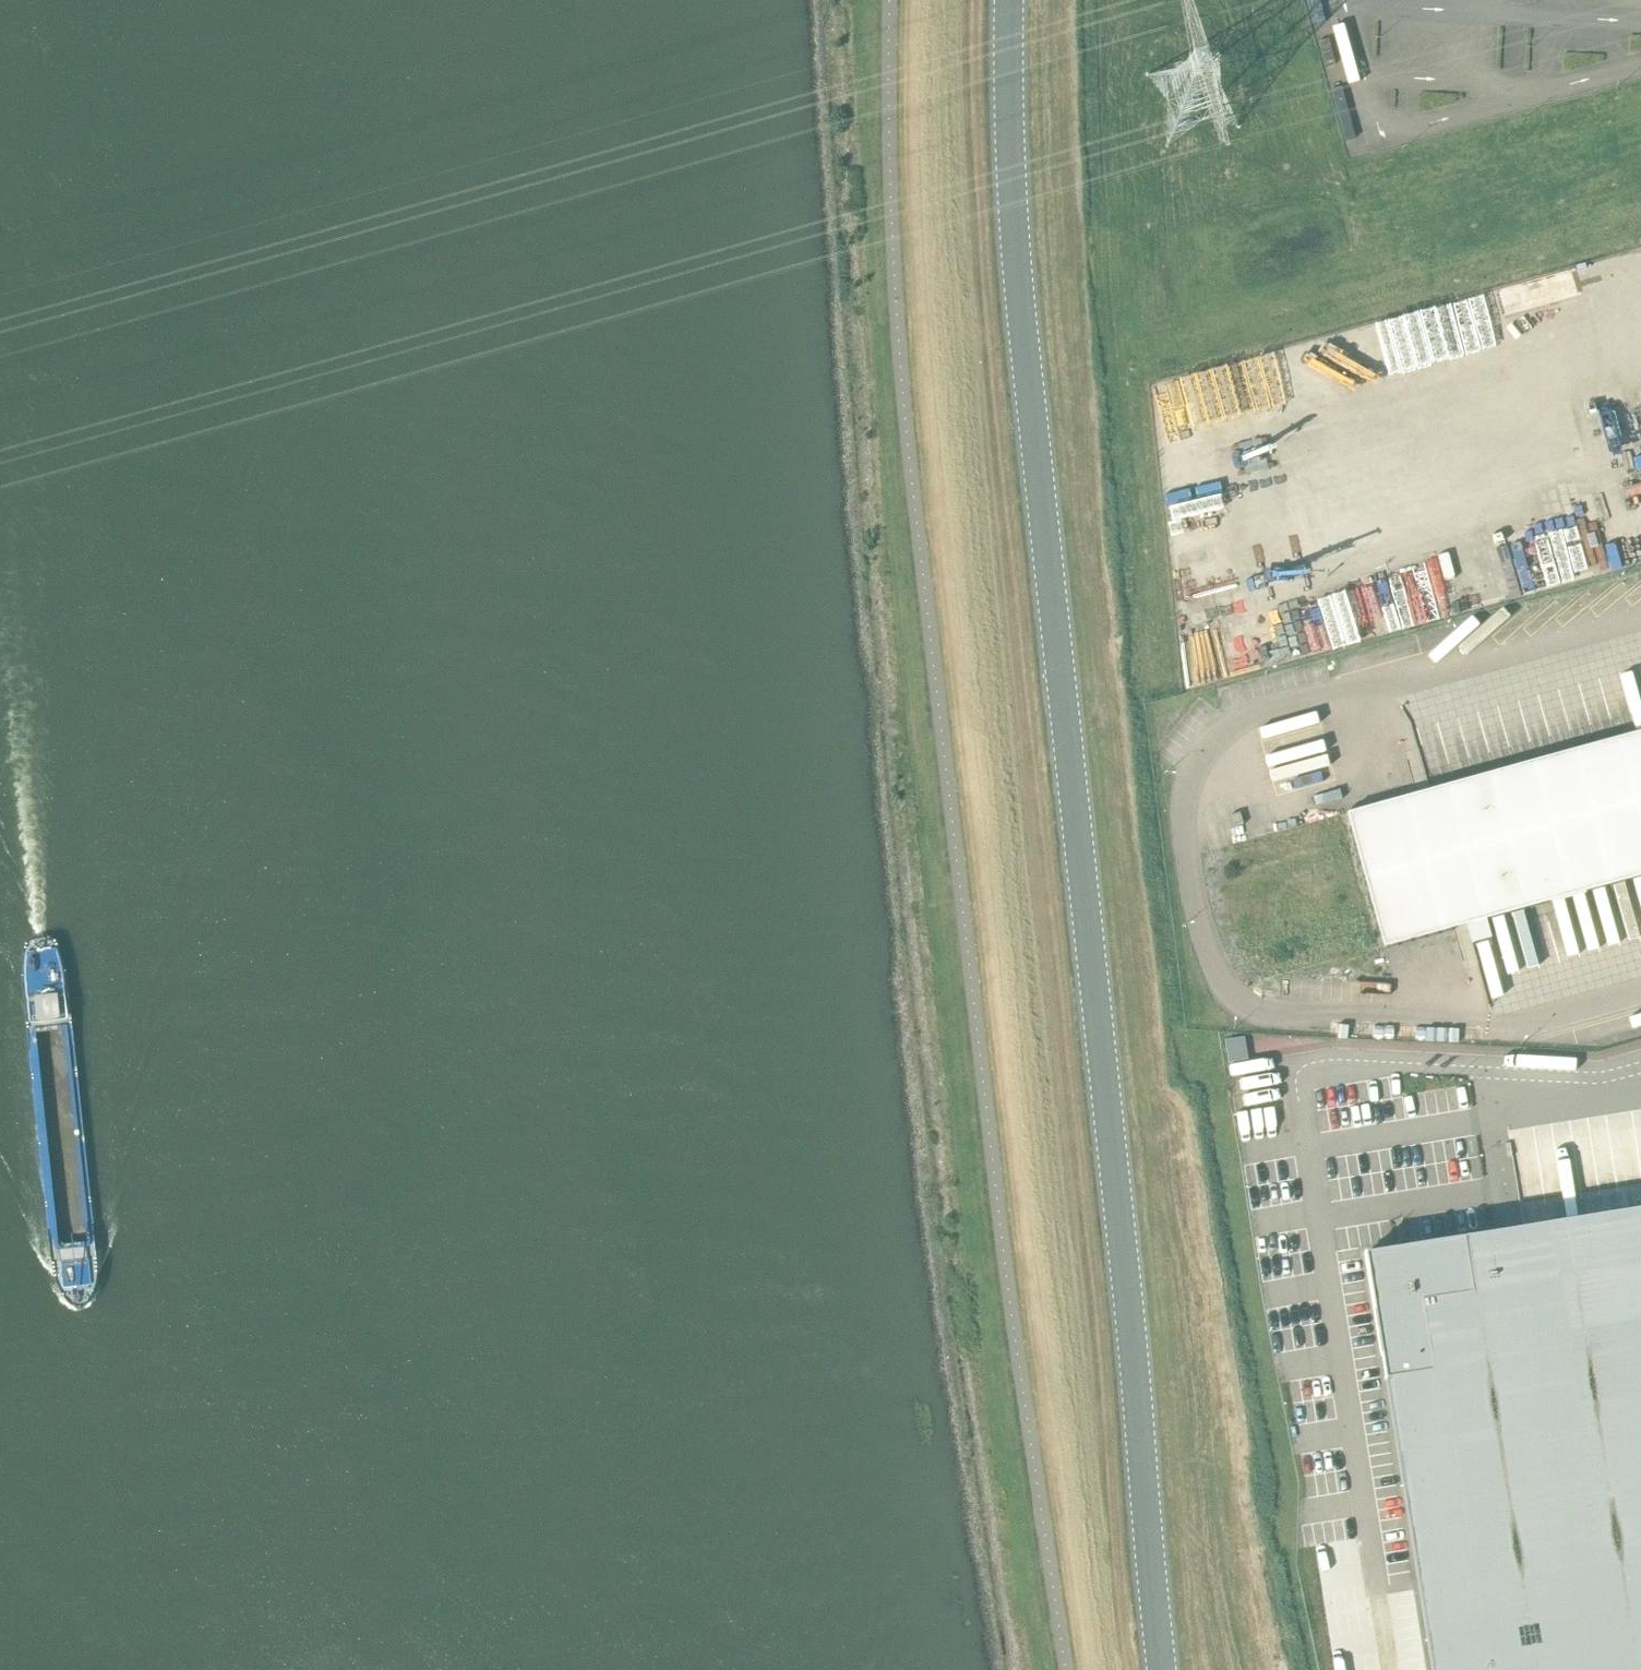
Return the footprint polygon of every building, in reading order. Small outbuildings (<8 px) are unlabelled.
[(1204,853),(1213,886),(1250,876),(1278,976),(1315,966),(1325,1000),(1395,981),(1385,946),(1640,875),(1640,732),(1344,814),(1318,721),(1280,732),(1306,824),(1204,853)] [(1364,1252),(1385,1380),(1386,1380),(1432,1669),(1640,1669),(1640,1208),(1462,1237),(1462,1236),(1364,1252)]
